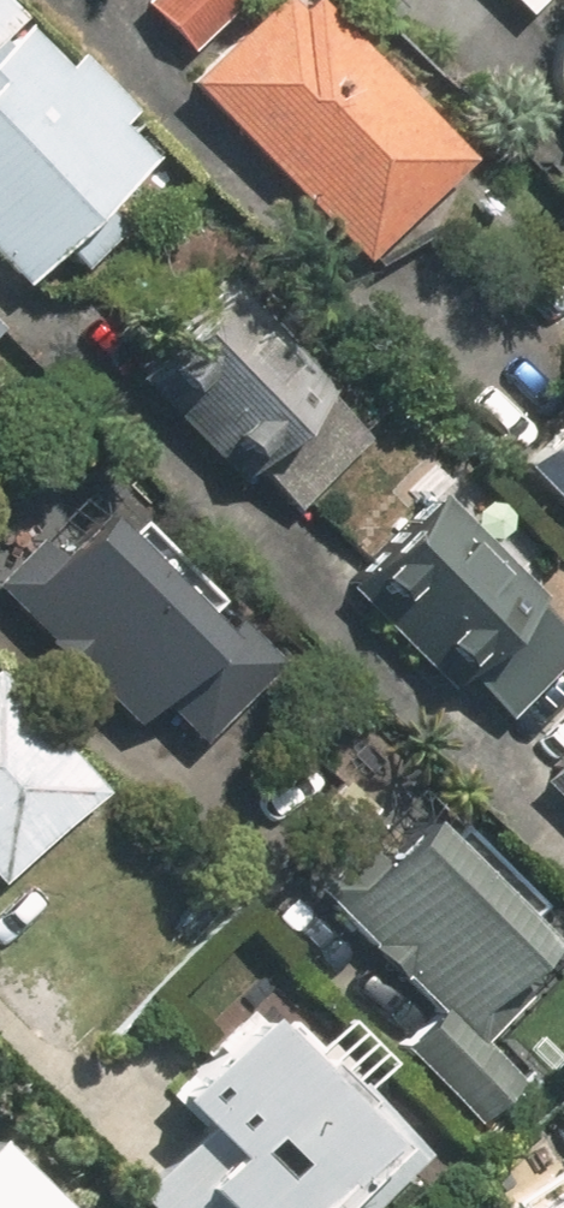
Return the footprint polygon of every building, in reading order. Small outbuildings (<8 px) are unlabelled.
[(127,14),(179,65),(242,0),(140,0),(127,14)] [(175,89),(357,264),(450,167),(277,0),(261,0),(175,89)] [(516,22),(537,0),(494,0),(516,22)] [(5,295),(145,157),(0,9),(0,290),(5,295)] [(554,141),(563,151),(563,131),(554,141)] [(314,390),(215,288),(124,376),(224,478),(314,390)] [(513,465),(563,511),(563,410),(513,465)] [(418,489),(327,586),(432,684),(440,675),(495,727),(545,673),(563,690),(563,625),(418,489)] [(118,726),(139,704),(186,751),(267,669),(124,528),(107,546),(77,516),(37,557),(25,545),(0,570),(0,610),(118,726)] [(88,794),(0,697),(0,874),(88,794)] [(531,788),(563,819),(563,753),(531,788)] [(318,910),(422,1017),(393,1045),(469,1123),(519,1074),(462,1015),(546,934),(446,832),(423,855),(399,830),(318,910)] [(145,1113),(177,1146),(127,1194),(140,1207),(367,1207),(421,1156),(360,1092),(377,1075),(328,1025),(298,1054),(254,1008),(145,1113)] [(535,1180),(555,1207),(563,1207),(563,1161),(535,1180)] [(0,1164),(0,1207),(40,1207),(0,1164)] [(535,1180),(494,1207),(555,1207),(535,1180)]
